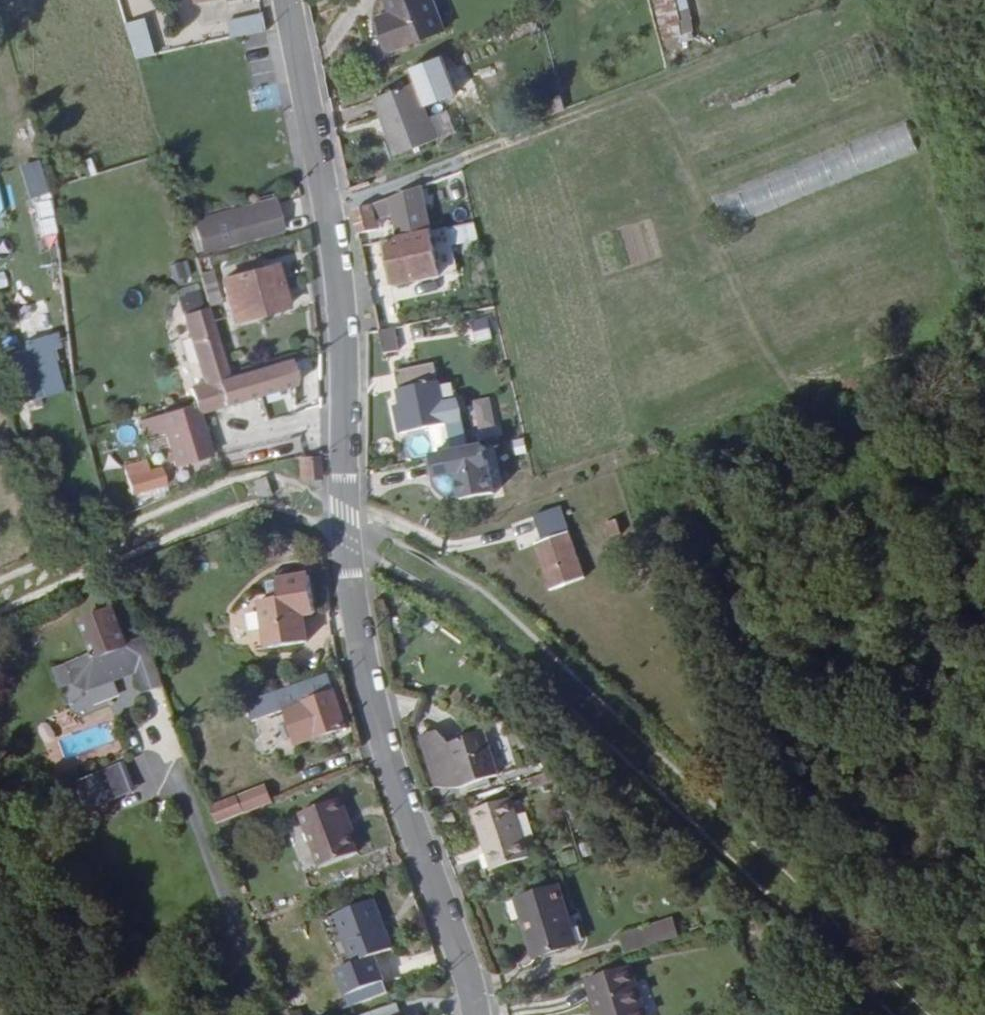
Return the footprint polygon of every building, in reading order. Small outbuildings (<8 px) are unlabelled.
[(394,14),(381,19),(394,51),(447,30),(435,0),(389,0),(394,14)] [(666,49),(698,39),(686,0),(651,0),(666,49)] [(239,27),(270,18),(266,2),(235,12),(239,27)] [(134,60),(154,54),(143,17),(123,23),(134,60)] [(169,28),(151,33),(158,53),(175,48),(169,28)] [(441,141),(419,85),(379,101),(400,157),(441,141)] [(829,179),(915,156),(908,131),(783,166),(791,196),(831,185),(829,179)] [(63,166),(68,181),(91,172),(86,157),(63,166)] [(52,183),(46,163),(26,168),(35,198),(56,193),(54,189),(52,183)] [(421,184),(354,210),(358,233),(376,226),(375,219),(394,212),(399,236),(430,230),(421,184)] [(285,225),(279,201),(201,224),(208,247),(285,225)] [(984,211),(984,201),(975,205),(979,213),(984,211)] [(444,229),(447,248),(477,243),(473,223),(444,229)] [(430,230),(399,236),(388,239),(397,282),(439,272),(430,230)] [(209,257),(199,260),(211,298),(221,296),(209,257)] [(292,303),(288,290),(280,262),(228,279),(240,319),(292,303)] [(300,374),(294,355),(234,376),(211,300),(186,307),(210,385),(195,389),(199,400),(204,414),(300,381),(300,374)] [(486,317),(468,322),(474,344),(492,339),(486,317)] [(391,320),(377,324),(378,332),(393,328),(391,320)] [(42,332),(44,339),(17,347),(25,380),(40,376),(44,391),(63,386),(50,340),(60,337),(58,328),(42,332)] [(393,328),(378,332),(383,356),(398,353),(393,328)] [(442,455),(473,450),(468,420),(451,423),(440,362),(400,369),(405,397),(406,403),(407,410),(400,412),(404,432),(436,426),(442,455)] [(189,386),(183,367),(168,371),(173,390),(189,386)] [(40,376),(25,380),(29,394),(44,391),(40,376)] [(398,398),(400,412),(407,410),(406,403),(405,397),(398,398)] [(480,401),(485,430),(501,427),(496,398),(480,401)] [(204,414),(199,400),(146,417),(150,433),(171,426),(181,460),(216,449),(204,414)] [(442,455),(432,457),(436,478),(461,474),(466,500),(498,494),(490,447),(442,455)] [(139,488),(172,481),(167,465),(156,468),(154,458),(132,463),(139,488)] [(242,484),(246,500),(257,497),(252,481),(242,484)] [(548,529),(567,523),(558,497),(538,504),(548,529)] [(587,576),(567,523),(548,529),(551,537),(537,542),(553,588),(587,576)] [(280,591),(265,593),(275,640),(307,635),(303,611),(314,610),(308,572),(277,577),(280,591)] [(275,640),(265,593),(260,594),(268,641),(275,640)] [(126,629),(118,609),(84,621),(95,653),(70,662),(77,683),(90,688),(140,671),(144,682),(165,675),(146,622),(126,629)] [(346,725),(329,675),(299,685),(303,699),(289,704),(300,740),(346,725)] [(274,707),(269,693),(253,699),(258,713),(274,707)] [(490,739),(455,750),(453,746),(441,731),(422,737),(439,792),(458,794),(503,781),(490,739)] [(124,745),(76,761),(85,785),(108,777),(116,801),(140,792),(124,745)] [(334,798),(312,807),(331,859),(352,852),(344,833),(337,814),(340,813),(334,798)] [(535,861),(515,803),(479,815),(498,873),(535,861)] [(331,859),(312,807),(277,820),(296,872),(331,859)] [(347,831),(340,813),(337,814),(344,833),(347,831)] [(544,960),(581,947),(561,892),(521,906),(525,918),(529,918),(544,960)] [(369,899),(350,907),(368,956),(388,948),(369,899)] [(368,956),(350,907),(328,916),(347,965),(368,956)] [(658,947),(690,936),(684,920),(652,931),(658,947)] [(622,941),(628,958),(658,947),(652,931),(622,941)] [(632,970),(590,985),(601,1014),(648,1014),(632,970)] [(401,1004),(368,1014),(405,1014),(401,1004)]
